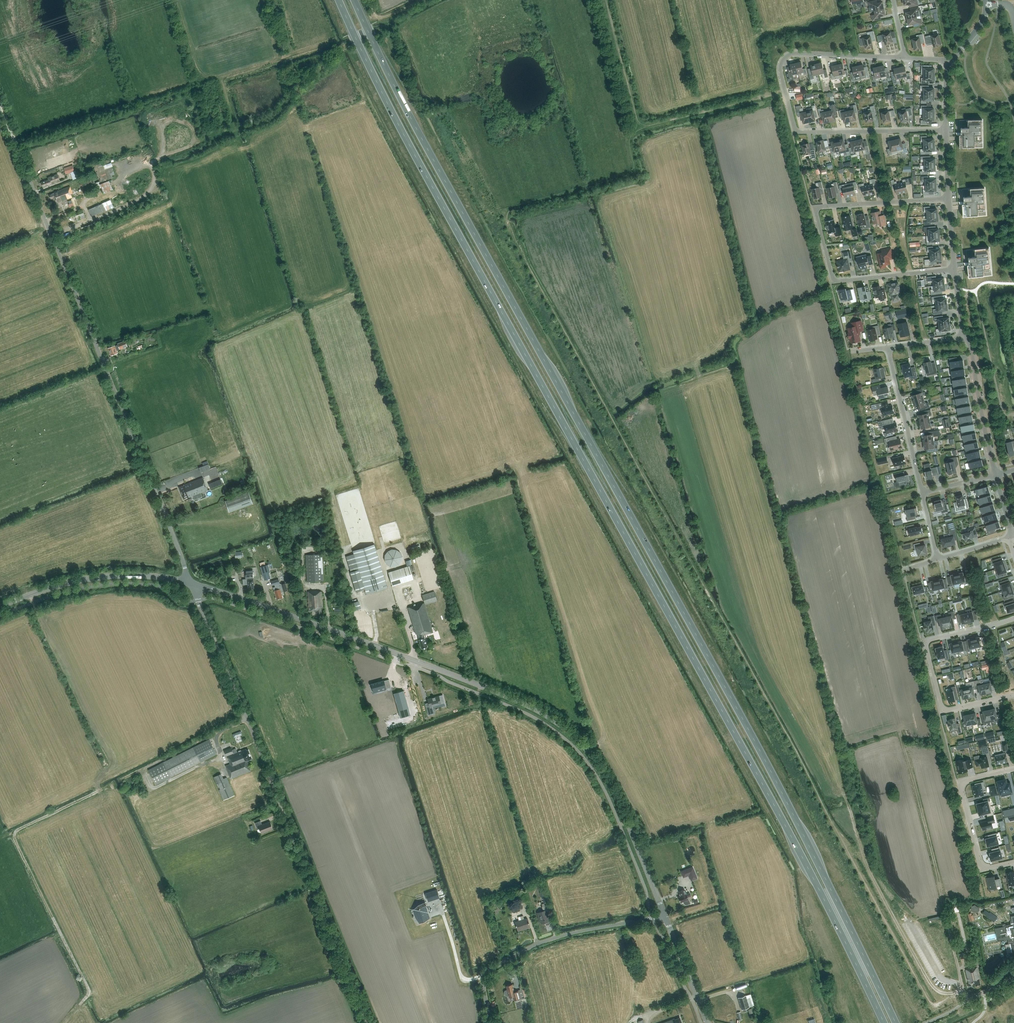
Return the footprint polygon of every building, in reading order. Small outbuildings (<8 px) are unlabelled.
[(870,12),(875,11),(884,9),(883,6),(884,6),(883,3),(882,2),(876,4),(875,1),(869,2),(870,8),(869,8),(870,12)] [(906,13),(907,19),(917,17),(922,16),(921,9),(919,10),(919,7),(912,9),(913,12),(906,13)] [(884,9),(875,11),(875,15),(872,16),(873,21),(879,19),(879,16),(885,15),(884,9)] [(917,17),(907,19),(908,21),(907,21),(908,24),(909,24),(909,25),(915,23),(916,26),(922,25),(921,19),(917,20),(917,17)] [(864,39),(859,40),(861,46),(865,45),(866,48),(869,47),(869,48),(873,47),(871,40),(875,39),(873,31),(867,32),(868,37),(864,38),(864,39)] [(890,33),(877,36),(878,42),(885,40),(886,45),(890,44),(890,43),(892,42),(892,39),(891,38),(895,37),(896,38),(894,32),(894,33),(890,34),(890,33)] [(913,39),(915,50),(918,50),(918,51),(922,50),(920,42),(924,41),(923,34),(916,35),(917,38),(913,39)] [(925,36),(927,44),(933,43),(934,47),(938,46),(938,45),(941,45),(939,34),(932,36),(932,35),(925,36)] [(797,63),(796,64),(798,73),(801,72),(802,75),(807,74),(806,68),(803,69),(801,62),(800,63),(800,62),(797,62),(797,63)] [(817,64),(819,75),(822,74),(823,78),(828,77),(826,69),(824,70),(822,63),(817,64)] [(795,74),(798,73),(796,64),(790,65),(792,71),(788,72),(790,80),(796,79),(795,74)] [(819,75),(817,64),(815,65),(815,64),(812,65),(811,66),(813,72),(809,73),(811,83),(817,82),(816,75),(819,74),(819,75)] [(843,64),(837,65),(840,75),(840,76),(840,78),(843,77),(849,76),(847,70),(844,71),(843,64)] [(859,66),(858,66),(861,79),(864,78),(869,77),(868,71),(865,72),(863,65),(862,64),(859,65),(859,66)] [(834,73),(831,74),(832,80),(837,78),(840,78),(840,76),(840,75),(837,65),(832,67),(834,73)] [(924,75),(934,75),(935,69),(927,69),(927,66),(928,66),(928,65),(921,65),(921,66),(921,75),(924,75)] [(854,74),(851,75),(853,81),(858,79),(861,79),(858,66),(853,67),(854,74)] [(879,67),(882,80),(890,78),(889,72),(886,73),(884,66),(879,67)] [(882,80),(879,67),(873,68),(875,75),(872,76),(873,82),(879,80),(878,78),(881,78),(882,80)] [(900,68),(902,78),(902,77),(905,77),(905,80),(911,78),(909,73),(906,73),(905,67),(900,68)] [(894,85),(898,84),(900,83),(899,79),(902,78),(900,68),(894,69),(896,76),(892,77),(894,85)] [(924,75),(924,78),(921,78),(921,83),(927,84),(927,81),(935,81),(935,77),(934,77),(934,75),(924,75)] [(924,91),(924,95),(934,95),(934,89),(927,88),(927,85),(920,85),(920,91),(924,91)] [(934,101),(934,95),(924,95),(924,98),(921,98),(921,103),(927,103),(927,100),(934,101)] [(837,113),(835,103),(829,105),(831,111),(828,112),(830,122),(836,120),(834,113),(837,113)] [(807,112),(809,122),(812,121),(812,122),(816,121),(814,114),(817,113),(815,105),(812,106),(812,108),(810,108),(810,111),(807,112)] [(850,106),(851,109),(848,110),(848,111),(850,121),(856,120),(855,113),(858,112),(856,105),(850,106)] [(924,115),(924,114),(934,115),(934,109),(927,109),(927,106),(921,105),(921,109),(923,109),(923,115),(924,115)] [(867,122),(873,121),(872,114),(876,113),(874,106),(870,107),(870,109),(868,109),(869,112),(864,113),(867,122)] [(807,122),(809,122),(807,112),(804,113),(803,108),(796,109),(798,117),(802,116),(804,124),(807,123),(807,122)] [(824,123),(830,122),(828,112),(824,113),(824,110),(821,110),(821,108),(818,109),(820,117),(822,116),(824,123)] [(913,116),(911,108),(906,109),(906,108),(902,109),(903,112),(899,113),(901,122),(904,121),(905,122),(908,121),(908,120),(907,116),(909,116),(909,117),(913,116)] [(848,110),(845,111),(844,109),(839,111),(840,116),(843,116),(845,123),(850,121),(848,110)] [(882,113),(884,122),(891,120),(890,117),(895,116),(894,110),(882,113)] [(924,114),(924,115),(924,120),(921,120),(921,123),(921,124),(927,124),(927,123),(927,120),(934,121),(934,115),(924,114)] [(968,120),(959,120),(960,130),(961,130),(961,135),(960,135),(960,137),(960,141),(960,148),(975,147),(983,147),(982,141),(982,120),(968,120)] [(924,145),(934,145),(934,139),(927,139),(927,136),(921,136),(921,137),(921,142),(924,142),(924,145)] [(860,140),(857,141),(859,150),(863,150),(864,155),(870,153),(868,145),(864,146),(863,138),(859,139),(860,140)] [(898,140),(895,140),(898,153),(902,152),(902,154),(908,153),(906,145),(902,146),(900,138),(897,139),(898,140)] [(850,152),(849,150),(848,146),(845,146),(843,139),(840,139),(840,140),(838,141),(840,151),(843,150),(844,153),(850,152)] [(824,155),(831,153),(830,150),(829,146),(825,147),(823,140),(819,141),(819,142),(817,142),(819,152),(823,151),(824,155)] [(853,149),(849,150),(850,152),(851,156),(857,154),(856,151),(859,150),(857,141),(854,141),(854,140),(851,141),(853,149)] [(898,153),(895,140),(892,141),(892,140),(889,141),(891,148),(887,149),(889,155),(898,153)] [(841,154),(840,151),(838,141),(835,142),(835,141),(831,141),(833,149),(830,150),(831,153),(831,156),(841,154)] [(802,146),(804,155),(809,154),(810,159),(816,157),(814,150),(811,150),(809,143),(805,144),(805,145),(802,146)] [(934,145),(924,145),(923,145),(923,149),(920,149),(921,154),(928,154),(927,151),(936,151),(935,147),(934,147),(934,145)] [(925,165),(935,165),(935,162),(936,162),(936,159),(928,159),(928,156),(921,156),(921,162),(924,162),(924,165),(925,165)] [(109,159),(93,164),(100,181),(101,184),(109,181),(108,180),(116,177),(109,159)] [(935,165),(925,165),(925,169),(922,169),(922,171),(920,171),(920,174),(928,174),(928,171),(935,171),(935,165)] [(42,182),(43,186),(45,185),(46,187),(52,184),(60,180),(57,174),(48,177),(49,179),(42,182)] [(926,182),(926,185),(936,185),(936,182),(937,182),(937,179),(929,179),(929,176),(922,176),(922,182),(926,182)] [(93,178),(81,182),(83,188),(95,184),(93,178)] [(870,185),(867,185),(870,195),(875,193),(873,187),(876,186),(875,179),(869,180),(870,185)] [(909,184),(908,179),(902,180),(903,183),(900,183),(902,193),(908,191),(906,185),(909,184)] [(902,193),(900,183),(897,184),(896,181),(894,182),(894,180),(891,180),(892,188),(895,188),(897,194),(902,193)] [(817,188),(811,189),(812,193),(813,193),(815,199),(821,197),(820,190),(823,189),(821,182),(816,183),(817,188)] [(828,192),(830,198),(837,196),(835,189),(838,189),(836,182),(833,182),(834,183),(831,184),(832,187),(827,188),(828,192)] [(847,184),(850,196),(856,195),(854,188),(857,188),(856,182),(847,184)] [(864,196),(870,195),(867,185),(865,186),(864,183),(858,184),(860,190),(863,190),(864,196)] [(850,196),(847,184),(839,186),(841,191),(844,191),(845,197),(850,196)] [(72,195),(73,192),(71,189),(70,185),(54,191),(54,193),(49,195),(51,198),(53,197),(54,199),(53,200),(55,203),(55,202),(57,207),(59,206),(58,202),(72,197),(72,195)] [(936,185),(926,185),(926,189),(923,189),(923,194),(923,195),(930,194),(929,194),(929,191),(936,191),(936,185)] [(971,189),(962,189),(962,199),(963,199),(964,199),(964,204),(963,204),(963,206),(963,210),(963,217),(979,216),(986,215),(986,209),(985,188),(971,189)] [(111,200),(88,209),(91,216),(113,207),(111,200)] [(927,213),(928,216),(938,215),(937,209),(930,210),(930,207),(924,207),(924,213),(927,213)] [(85,217),(82,210),(74,214),(77,221),(85,217)] [(884,215),(881,216),(880,212),(872,214),(874,223),(881,222),(882,226),(886,224),(884,215)] [(866,220),(864,213),(856,215),(859,226),(864,225),(865,229),(871,227),(869,220),(866,220)] [(938,215),(928,216),(928,222),(924,222),(924,225),(931,225),(931,222),(938,221),(938,215)] [(846,217),(842,217),(844,224),(843,225),(844,227),(845,227),(845,228),(845,230),(853,228),(853,226),(850,216),(847,216),(846,216),(846,217)] [(834,219),(826,221),(827,226),(826,226),(826,227),(826,229),(827,230),(828,230),(829,234),(835,232),(836,236),(842,235),(840,226),(836,227),(834,219)] [(926,227),(924,227),(924,232),(926,232),(926,236),(939,235),(939,229),(936,229),(932,229),(932,226),(926,227)] [(940,241),(939,235),(926,236),(927,245),(933,244),(933,241),(940,241)] [(931,252),(931,256),(941,255),(940,249),(933,249),(933,246),(927,247),(928,252),(931,252)] [(878,256),(881,268),(886,267),(886,265),(890,263),(889,259),(893,258),(890,248),(882,250),(883,254),(878,256)] [(975,249),(966,250),(967,260),(969,260),(969,265),(968,265),(968,266),(968,270),(969,278),(984,276),(992,275),(991,269),(989,248),(975,249)] [(848,261),(852,260),(850,251),(843,253),(844,260),(837,261),(838,265),(837,265),(838,268),(839,272),(843,271),(843,272),(846,271),(846,270),(850,269),(848,261)] [(867,258),(867,254),(856,257),(858,264),(859,263),(860,270),(868,268),(867,265),(869,264),(870,265),(873,264),(871,255),(868,256),(868,258),(867,258)] [(941,261),(941,255),(931,256),(931,259),(925,260),(925,265),(935,265),(935,264),(934,261),(941,261)] [(933,285),(933,286),(944,284),(944,282),(945,282),(944,278),(936,279),(936,276),(927,277),(928,283),(934,282),(934,285),(933,285)] [(900,292),(898,283),(893,284),(892,283),(888,284),(891,294),(890,294),(890,295),(893,294),(893,298),(894,298),(895,298),(896,298),(896,297),(897,297),(897,296),(897,295),(900,295),(900,294),(900,295),(899,293),(900,292)] [(944,287),(944,284),(933,286),(933,289),(930,289),(931,295),(938,294),(938,291),(946,290),(945,286),(944,287)] [(880,302),(887,300),(885,291),(881,292),(880,285),(877,286),(871,288),(873,287),(874,291),(874,294),(875,294),(876,298),(879,297),(880,302)] [(868,299),(871,299),(870,291),(866,292),(865,287),(858,288),(861,299),(867,298),(868,299)] [(841,295),(842,299),(848,298),(848,300),(851,300),(852,303),(857,302),(855,292),(854,292),(855,293),(852,294),(851,290),(851,289),(846,290),(846,289),(847,289),(846,288),(837,291),(838,291),(839,295),(841,295)] [(936,302),(937,305),(947,304),(946,302),(947,301),(947,298),(939,299),(939,296),(932,297),(932,302),(936,302)] [(947,304),(937,305),(936,305),(936,309),(933,309),(934,315),(941,314),(941,311),(948,310),(947,304)] [(898,318),(907,316),(906,310),(897,312),(898,318)] [(939,325),(949,324),(949,321),(950,321),(950,318),(942,319),(941,316),(934,317),(935,322),(939,322),(939,325)] [(852,342),(860,341),(858,331),(863,330),(861,321),(852,323),(853,327),(849,328),(850,333),(848,333),(850,338),(851,338),(852,342)] [(907,322),(899,324),(901,336),(909,334),(907,322)] [(888,327),(885,328),(885,329),(884,329),(886,338),(894,336),(893,331),(896,330),(894,324),(891,325),(891,324),(888,324),(888,327)] [(949,324),(939,325),(940,328),(936,329),(937,335),(936,335),(944,334),(943,331),(951,330),(951,326),(950,326),(949,324)] [(867,330),(870,340),(877,339),(876,335),(880,334),(878,326),(867,328),(868,330),(867,330)] [(114,345),(108,348),(111,355),(117,353),(116,350),(120,348),(120,349),(127,346),(126,341),(118,344),(118,345),(115,346),(114,345)] [(964,366),(963,360),(958,361),(957,357),(949,358),(951,368),(957,367),(964,366)] [(927,376),(937,373),(936,366),(932,367),(931,361),(928,362),(928,360),(924,361),(924,363),(925,366),(924,366),(924,370),(926,369),(927,376)] [(910,379),(917,378),(916,371),(912,372),(910,364),(909,364),(909,363),(905,364),(905,365),(903,365),(903,369),(902,370),(903,373),(904,373),(905,377),(910,376),(910,379)] [(872,379),(873,383),(880,381),(879,378),(885,376),(884,371),(885,371),(885,370),(885,369),(884,368),(883,368),(883,367),(874,369),(876,378),(872,379)] [(958,370),(957,367),(951,368),(952,377),(958,376),(965,375),(964,369),(958,370)] [(959,379),(958,376),(952,377),(953,386),(960,385),(966,384),(965,378),(959,379)] [(878,393),(879,398),(889,396),(888,392),(889,392),(888,387),(881,388),(880,385),(872,387),(874,394),(878,393)] [(955,395),(961,394),(968,393),(967,387),(960,388),(960,385),(953,386),(955,395)] [(912,396),(914,402),(924,399),(923,395),(925,394),(925,392),(923,392),(922,388),(916,390),(918,394),(912,396)] [(962,398),(961,394),(955,395),(956,405),(963,403),(969,402),(968,396),(962,398)] [(930,407),(928,403),(925,403),(924,399),(914,402),(916,409),(922,407),(923,410),(930,407)] [(881,402),(871,405),(872,405),(873,409),(876,408),(876,409),(878,409),(881,408),(882,408),(883,415),(894,413),(892,405),(888,406),(888,405),(887,401),(881,402)] [(963,407),(963,403),(956,405),(958,414),(964,413),(971,411),(970,406),(963,407)] [(931,409),(929,410),(923,411),(924,414),(918,415),(920,422),(930,420),(929,416),(932,415),(931,409)] [(965,416),(964,413),(958,414),(960,423),(966,422),(973,420),(972,415),(965,416)] [(882,421),(879,422),(880,427),(883,429),(885,428),(887,433),(884,434),(885,436),(893,435),(892,432),(898,431),(896,422),(892,423),(891,422),(890,419),(882,421)] [(934,423),(931,424),(930,420),(920,422),(921,429),(931,426),(935,426),(934,423)] [(967,425),(966,422),(960,423),(960,424),(962,432),(968,431),(975,429),(973,424),(967,425)] [(923,442),(934,441),(933,437),(940,436),(939,430),(928,432),(928,435),(922,436),(923,442)] [(969,434),(968,431),(962,432),(964,441),(970,440),(976,439),(975,433),(969,434)] [(890,445),(891,450),(902,447),(902,445),(902,444),(901,442),(901,441),(900,439),(893,441),(892,437),(884,439),(886,445),(890,445)] [(934,441),(923,442),(924,449),(930,448),(931,452),(938,451),(937,445),(939,444),(938,440),(934,441)] [(966,450),(972,449),(978,448),(977,442),(971,443),(970,440),(964,441),(966,450)] [(973,452),(972,449),(966,450),(968,459),(974,458),(981,456),(979,451),(973,452)] [(895,466),(906,464),(904,455),(893,458),(895,466)] [(948,474),(949,475),(952,474),(953,473),(957,472),(955,464),(958,464),(959,464),(957,457),(949,458),(950,462),(947,463),(948,470),(947,471),(948,474)] [(974,458),(968,459),(970,469),(983,465),(981,460),(975,461),(974,458)] [(928,471),(924,472),(925,472),(926,479),(930,478),(930,479),(934,478),(934,477),(933,477),(933,474),(938,473),(937,467),(931,468),(930,463),(923,464),(925,470),(927,469),(928,471)] [(901,485),(904,485),(904,484),(906,483),(907,483),(906,482),(910,481),(909,476),(908,474),(907,475),(907,474),(905,475),(904,472),(904,471),(893,474),(894,474),(895,478),(896,477),(897,482),(895,482),(896,488),(901,487),(901,485)] [(208,489),(203,477),(184,485),(179,487),(183,498),(189,496),(189,497),(208,489)] [(975,490),(978,499),(984,497),(983,494),(989,492),(988,486),(975,490)] [(225,500),(230,511),(253,503),(249,491),(225,500)] [(959,495),(959,496),(956,496),(957,502),(954,503),(955,505),(954,505),(955,507),(956,511),(969,508),(968,501),(964,501),(962,494),(959,495)] [(984,497),(978,499),(980,508),(987,506),(986,506),(986,502),(992,501),(990,495),(984,497)] [(936,509),(937,511),(941,510),(942,513),(948,511),(947,504),(943,505),(941,499),(934,501),(935,504),(934,504),(935,510),(936,509)] [(987,506),(980,508),(983,517),(989,515),(988,511),(995,509),(993,504),(986,506),(987,506)] [(906,510),(905,513),(906,513),(906,514),(907,514),(907,517),(907,520),(907,521),(916,518),(914,519),(913,516),(918,514),(916,507),(910,509),(906,508),(906,510)] [(989,515),(983,517),(986,526),(992,524),(992,523),(991,520),(997,518),(996,513),(989,515)] [(992,524),(986,526),(989,535),(996,532),(995,532),(994,529),(1000,527),(998,521),(992,523),(992,524)] [(955,543),(954,540),(957,539),(953,523),(947,524),(951,537),(942,539),(943,546),(948,545),(948,546),(951,545),(951,544),(955,543)] [(919,533),(922,532),(921,527),(917,527),(915,527),(914,524),(906,526),(907,529),(906,530),(908,536),(911,535),(919,534),(919,533)] [(967,533),(962,534),(963,539),(965,538),(966,541),(973,539),(972,535),(975,535),(976,535),(974,528),(969,529),(967,533)] [(365,589),(366,593),(388,587),(375,543),(353,550),(359,569),(350,571),(356,591),(365,589)] [(918,549),(919,555),(923,554),(923,555),(927,554),(925,545),(921,546),(920,543),(914,544),(915,550),(918,549)] [(385,555),(384,560),(386,564),(390,567),(395,567),(399,565),(402,561),(402,557),(401,552),(396,549),(392,549),(388,551),(385,555)] [(322,554),(306,555),(307,582),(323,581),(322,554)] [(1003,562),(1003,560),(1000,561),(1000,558),(1001,558),(992,560),(995,569),(1006,565),(1004,561),(1003,562)] [(414,579),(410,565),(388,572),(392,585),(414,579)] [(1004,572),(1007,571),(1006,570),(1007,570),(1006,565),(995,569),(996,569),(998,574),(997,574),(998,578),(1007,575),(1007,574),(1005,575),(1004,572)] [(271,578),(282,575),(280,569),(269,572),(271,578)] [(254,584),(253,570),(246,570),(246,572),(245,572),(246,576),(246,578),(247,578),(248,580),(243,580),(244,584),(242,584),(248,584),(248,587),(250,587),(250,589),(254,588),(254,584)] [(961,572),(957,573),(959,584),(968,582),(966,573),(966,574),(963,575),(963,573),(961,573),(961,572)] [(950,586),(959,584),(957,573),(952,574),(953,575),(951,575),(952,578),(949,579),(948,577),(950,586)] [(941,578),(937,579),(939,589),(944,587),(945,589),(948,588),(946,579),(946,581),(943,581),(943,579),(941,579),(941,578)] [(930,593),(934,592),(933,590),(939,589),(937,579),(932,580),(932,581),(931,581),(932,584),(929,585),(929,583),(928,583),(930,593)] [(1002,591),(1013,587),(1012,583),(1011,583),(1010,582),(1008,583),(1007,580),(1008,580),(1008,579),(999,582),(1002,591)] [(280,585),(279,583),(276,584),(276,586),(275,587),(273,587),(277,599),(282,597),(281,592),(284,591),(284,592),(288,590),(285,583),(286,584),(282,585),(282,584),(282,585),(280,585)] [(923,587),(923,585),(918,586),(913,587),(914,594),(924,592),(924,593),(929,592),(927,586),(923,587)] [(1013,587),(1002,591),(1004,596),(1003,597),(1004,600),(1013,597),(1013,596),(1012,597),(1011,594),(1013,593),(1013,592),(1013,590),(1013,587)] [(317,592),(317,591),(308,591),(309,611),(317,611),(317,613),(322,613),(321,607),(322,607),(322,591),(317,592)] [(422,596),(424,603),(408,607),(416,634),(417,633),(422,648),(427,646),(424,634),(433,632),(425,604),(427,604),(437,601),(434,592),(422,596)] [(1013,610),(1013,603),(1013,604),(1012,601),(1004,603),(1005,607),(1006,606),(1008,612),(1013,610)] [(977,619),(975,610),(971,611),(972,612),(966,613),(968,623),(973,622),(972,621),(974,621),(973,618),(976,617),(977,619)] [(949,616),(945,617),(948,627),(950,626),(950,627),(954,626),(952,618),(955,618),(954,611),(948,612),(949,616)] [(964,624),(968,623),(966,613),(961,615),(960,614),(957,614),(959,623),(959,622),(962,621),(962,623),(964,623),(964,624)] [(940,621),(942,629),(946,628),(946,627),(948,627),(945,617),(942,618),(941,614),(935,615),(937,622),(940,621)] [(926,629),(927,632),(929,631),(930,632),(934,631),(932,623),(935,623),(933,616),(928,617),(929,620),(924,621),(925,625),(924,625),(925,629),(926,629)] [(973,637),(976,648),(985,646),(983,637),(982,637),(983,639),(980,639),(979,637),(978,637),(978,636),(973,637)] [(965,641),(967,650),(976,648),(973,637),(969,638),(969,639),(968,639),(968,642),(966,643),(965,641)] [(956,641),(958,652),(967,650),(965,641),(965,643),(962,643),(962,641),(960,641),(960,640),(956,641)] [(952,652),(958,651),(958,652),(956,641),(951,642),(952,643),(950,644),(952,652)] [(946,660),(949,659),(947,652),(944,653),(942,645),(938,647),(938,648),(936,648),(937,652),(936,652),(937,655),(938,658),(945,657),(946,660)] [(379,682),(370,685),(372,684),(373,689),(376,688),(377,691),(391,687),(389,679),(381,681),(381,682),(379,683),(379,681),(379,682)] [(977,680),(974,681),(975,683),(976,689),(979,688),(981,694),(986,693),(984,683),(983,679),(977,681),(977,680)] [(990,682),(984,683),(986,693),(992,692),(991,686),(994,685),(992,679),(989,680),(990,682)] [(976,689),(975,683),(972,684),(972,683),(970,684),(969,686),(967,687),(966,686),(969,697),(975,696),(973,690),(976,689)] [(963,699),(969,697),(966,686),(960,687),(960,684),(957,685),(959,693),(961,692),(963,699)] [(946,692),(949,702),(955,700),(955,699),(958,698),(955,686),(951,687),(951,691),(946,692)] [(404,691),(394,693),(401,717),(410,715),(404,691)] [(428,699),(429,702),(429,703),(426,704),(428,715),(434,713),(432,706),(445,702),(443,695),(439,696),(435,697),(432,698),(428,699)] [(996,715),(995,708),(989,710),(992,722),(998,720),(998,722),(1001,721),(999,714),(996,715)] [(989,710),(983,711),(985,717),(982,718),(983,725),(986,724),(986,723),(992,722),(989,710)] [(975,713),(970,714),(972,725),(978,723),(978,725),(981,724),(980,719),(977,719),(975,713)] [(972,725),(970,714),(964,716),(965,722),(962,723),(964,729),(967,728),(966,726),(972,725)] [(955,718),(951,719),(951,720),(948,720),(949,723),(948,723),(949,727),(950,727),(951,732),(958,730),(959,733),(962,733),(960,725),(957,725),(955,718)] [(390,723),(379,727),(380,732),(392,728),(390,723)] [(209,739),(149,770),(156,784),(217,753),(209,739)] [(231,748),(224,751),(226,756),(227,756),(230,764),(226,766),(231,779),(251,771),(247,760),(252,758),(248,749),(246,750),(246,749),(241,751),(241,750),(238,751),(238,752),(235,753),(234,749),(232,750),(231,748)] [(995,756),(994,756),(996,765),(1008,762),(1006,754),(1005,754),(1005,752),(995,755),(995,756)] [(981,765),(982,768),(989,766),(987,757),(980,758),(980,759),(975,760),(977,766),(981,765)] [(957,769),(958,769),(959,773),(967,771),(966,768),(972,767),(971,759),(965,760),(964,759),(956,761),(957,764),(956,764),(957,769)] [(220,774),(214,777),(224,800),(234,795),(227,777),(222,779),(220,774)] [(1003,781),(998,782),(1002,796),(1001,793),(1009,791),(1010,794),(1012,794),(1013,794),(1010,782),(1009,782),(1010,783),(1006,784),(1006,780),(1005,780),(1005,781),(1004,781),(1003,781)] [(983,782),(975,784),(975,786),(973,786),(975,796),(983,794),(982,790),(985,789),(983,782)] [(984,802),(977,804),(978,809),(991,806),(990,801),(989,797),(983,799),(984,802)] [(991,806),(978,809),(978,810),(980,815),(987,813),(988,816),(994,815),(993,811),(992,811),(991,806)] [(1003,810),(1005,816),(1013,814),(1013,807),(1003,810)] [(987,829),(991,828),(993,827),(992,823),(995,822),(994,816),(987,817),(988,821),(981,822),(983,830),(987,829)] [(261,821),(256,823),(258,829),(261,828),(263,833),(274,829),(271,821),(262,824),(261,821)] [(989,838),(986,839),(987,842),(987,845),(988,845),(988,846),(999,843),(996,833),(988,835),(989,838)] [(993,852),(990,853),(991,855),(990,855),(991,860),(994,860),(994,861),(998,860),(998,859),(1002,858),(1000,850),(999,851),(998,847),(992,849),(993,852)] [(689,868),(687,869),(689,875),(691,880),(693,880),(696,879),(697,878),(693,867),(692,867),(689,868)] [(987,878),(989,889),(997,887),(997,886),(1001,885),(999,878),(995,879),(994,876),(986,878),(987,878)] [(529,901),(525,888),(515,891),(518,904),(529,901)] [(680,896),(679,897),(681,902),(684,901),(684,903),(685,904),(686,904),(687,904),(690,903),(687,897),(691,896),(690,893),(686,894),(684,889),(679,891),(680,894),(681,896),(680,896)] [(425,894),(428,901),(440,897),(437,890),(425,894)] [(497,899),(491,900),(494,911),(500,910),(497,899)] [(415,917),(419,923),(424,921),(430,918),(425,902),(418,904),(413,910),(415,917)] [(543,911),(537,912),(539,919),(540,919),(541,923),(549,921),(547,912),(550,911),(548,904),(545,905),(542,906),(543,911)] [(987,916),(987,917),(994,922),(998,917),(990,912),(989,913),(985,910),(983,913),(987,916)] [(995,928),(998,941),(1008,939),(1008,944),(1012,943),(1013,951),(1013,915),(1011,916),(1013,924),(1012,924),(1005,925),(1005,924),(1003,924),(1003,926),(995,928)] [(515,922),(517,930),(530,927),(527,918),(524,919),(523,916),(520,917),(521,920),(515,922)] [(988,963),(987,967),(990,970),(994,969),(995,964),(997,962),(994,959),(992,961),(988,963)] [(976,967),(966,970),(969,983),(967,984),(968,987),(971,986),(971,984),(974,983),(975,986),(981,984),(979,978),(980,978),(977,967),(980,967),(978,960),(973,961),(974,964),(975,963),(976,967)] [(523,993),(520,994),(518,990),(514,991),(512,984),(506,986),(507,990),(505,991),(505,992),(506,995),(507,996),(509,995),(510,998),(513,996),(514,1000),(521,998),(521,999),(525,998),(523,993)] [(738,997),(741,1009),(749,1007),(746,995),(738,997)]
